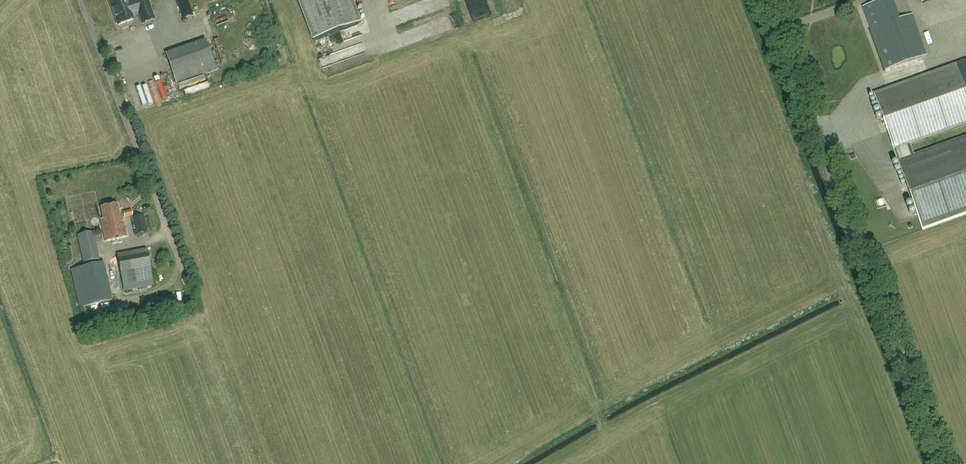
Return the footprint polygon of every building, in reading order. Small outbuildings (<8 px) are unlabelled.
[(140,17),(143,24),(154,20),(147,0),(134,0),(127,2),(127,0),(109,0),(118,25),(134,20),(132,15),(138,12),(140,17)] [(178,3),(183,18),(193,14),(188,0),(177,0),(178,3)] [(312,40),(359,23),(351,0),(298,0),(312,40)] [(894,4),(887,7),(884,0),(881,0),(863,7),(870,29),(885,70),(927,55),(912,14),(900,19),(894,4)] [(216,70),(206,40),(166,54),(176,84),(216,70)] [(888,83),(929,70),(925,59),(884,71),(888,83)] [(873,93),(893,150),(965,125),(965,61),(873,93)] [(898,160),(922,227),(965,211),(965,136),(898,160)] [(101,207),(104,218),(101,219),(105,242),(128,237),(124,217),(121,218),(118,203),(101,207)] [(133,216),(132,210),(124,212),(125,218),(133,216)] [(148,232),(144,215),(132,218),(135,235),(148,232)] [(78,235),(83,263),(100,260),(94,232),(78,235)] [(154,285),(147,250),(118,255),(124,290),(154,285)] [(80,307),(112,300),(104,266),(102,266),(101,263),(72,269),(80,307)]
